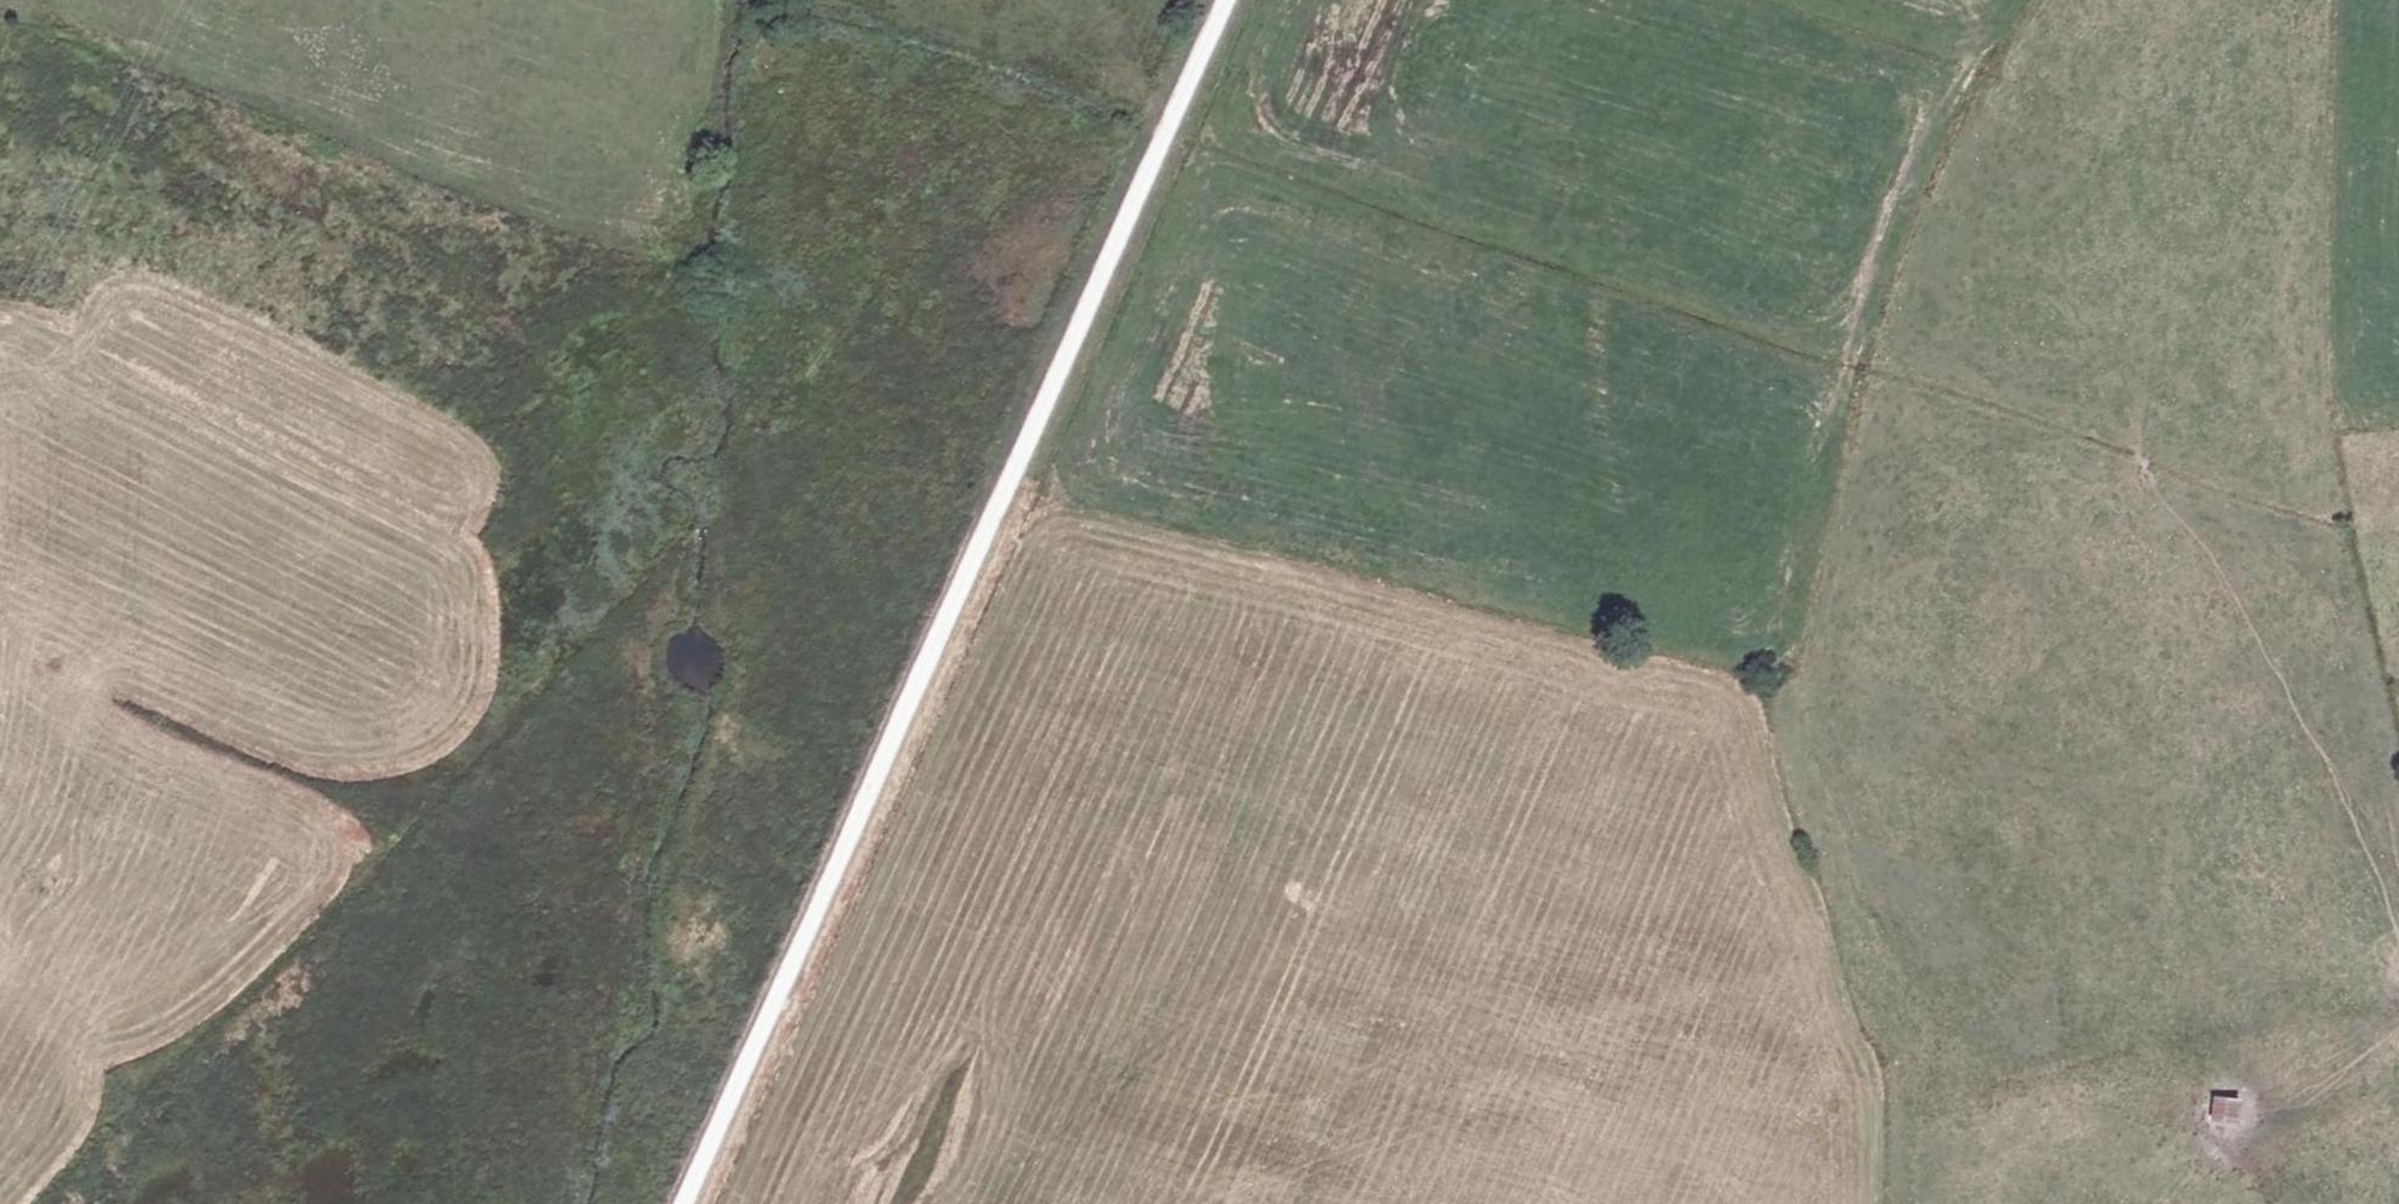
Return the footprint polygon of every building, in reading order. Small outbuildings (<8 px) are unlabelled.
[(2209,1120),(2237,1124),(2241,1099),(2213,1094),(2209,1120)]
